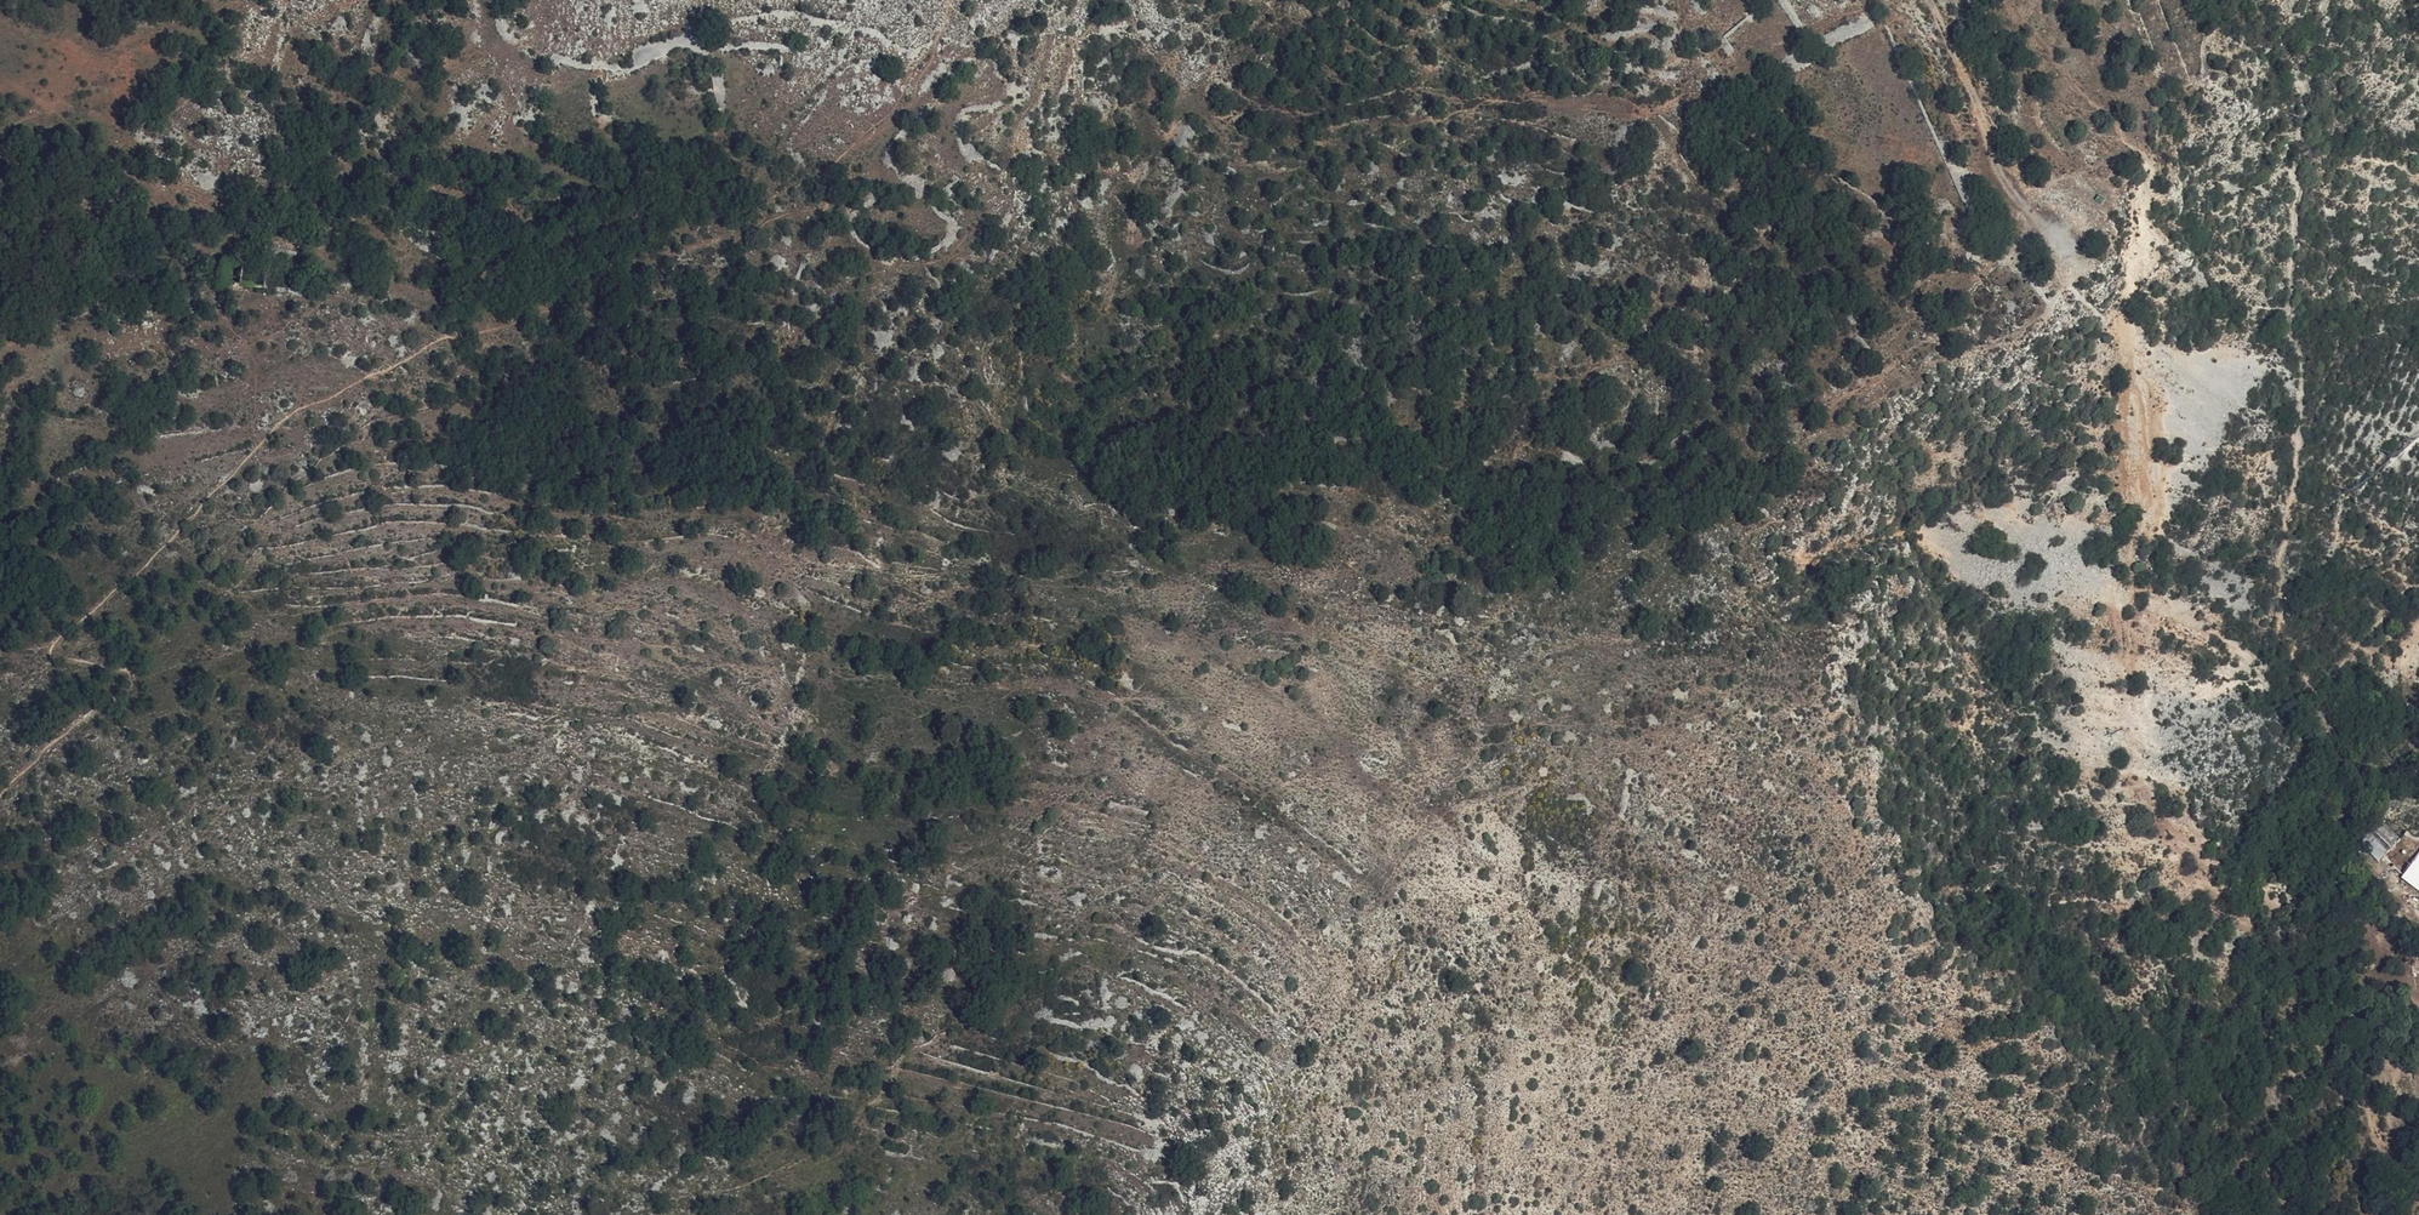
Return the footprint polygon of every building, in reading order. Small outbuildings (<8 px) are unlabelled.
[(722,95),(724,77),(715,76),(713,93),(722,95)] [(2359,835),(2379,856),(2387,848),(2402,833),(2380,812),(2359,835)] [(2403,877),(2418,890),(2418,856),(2403,877)]
